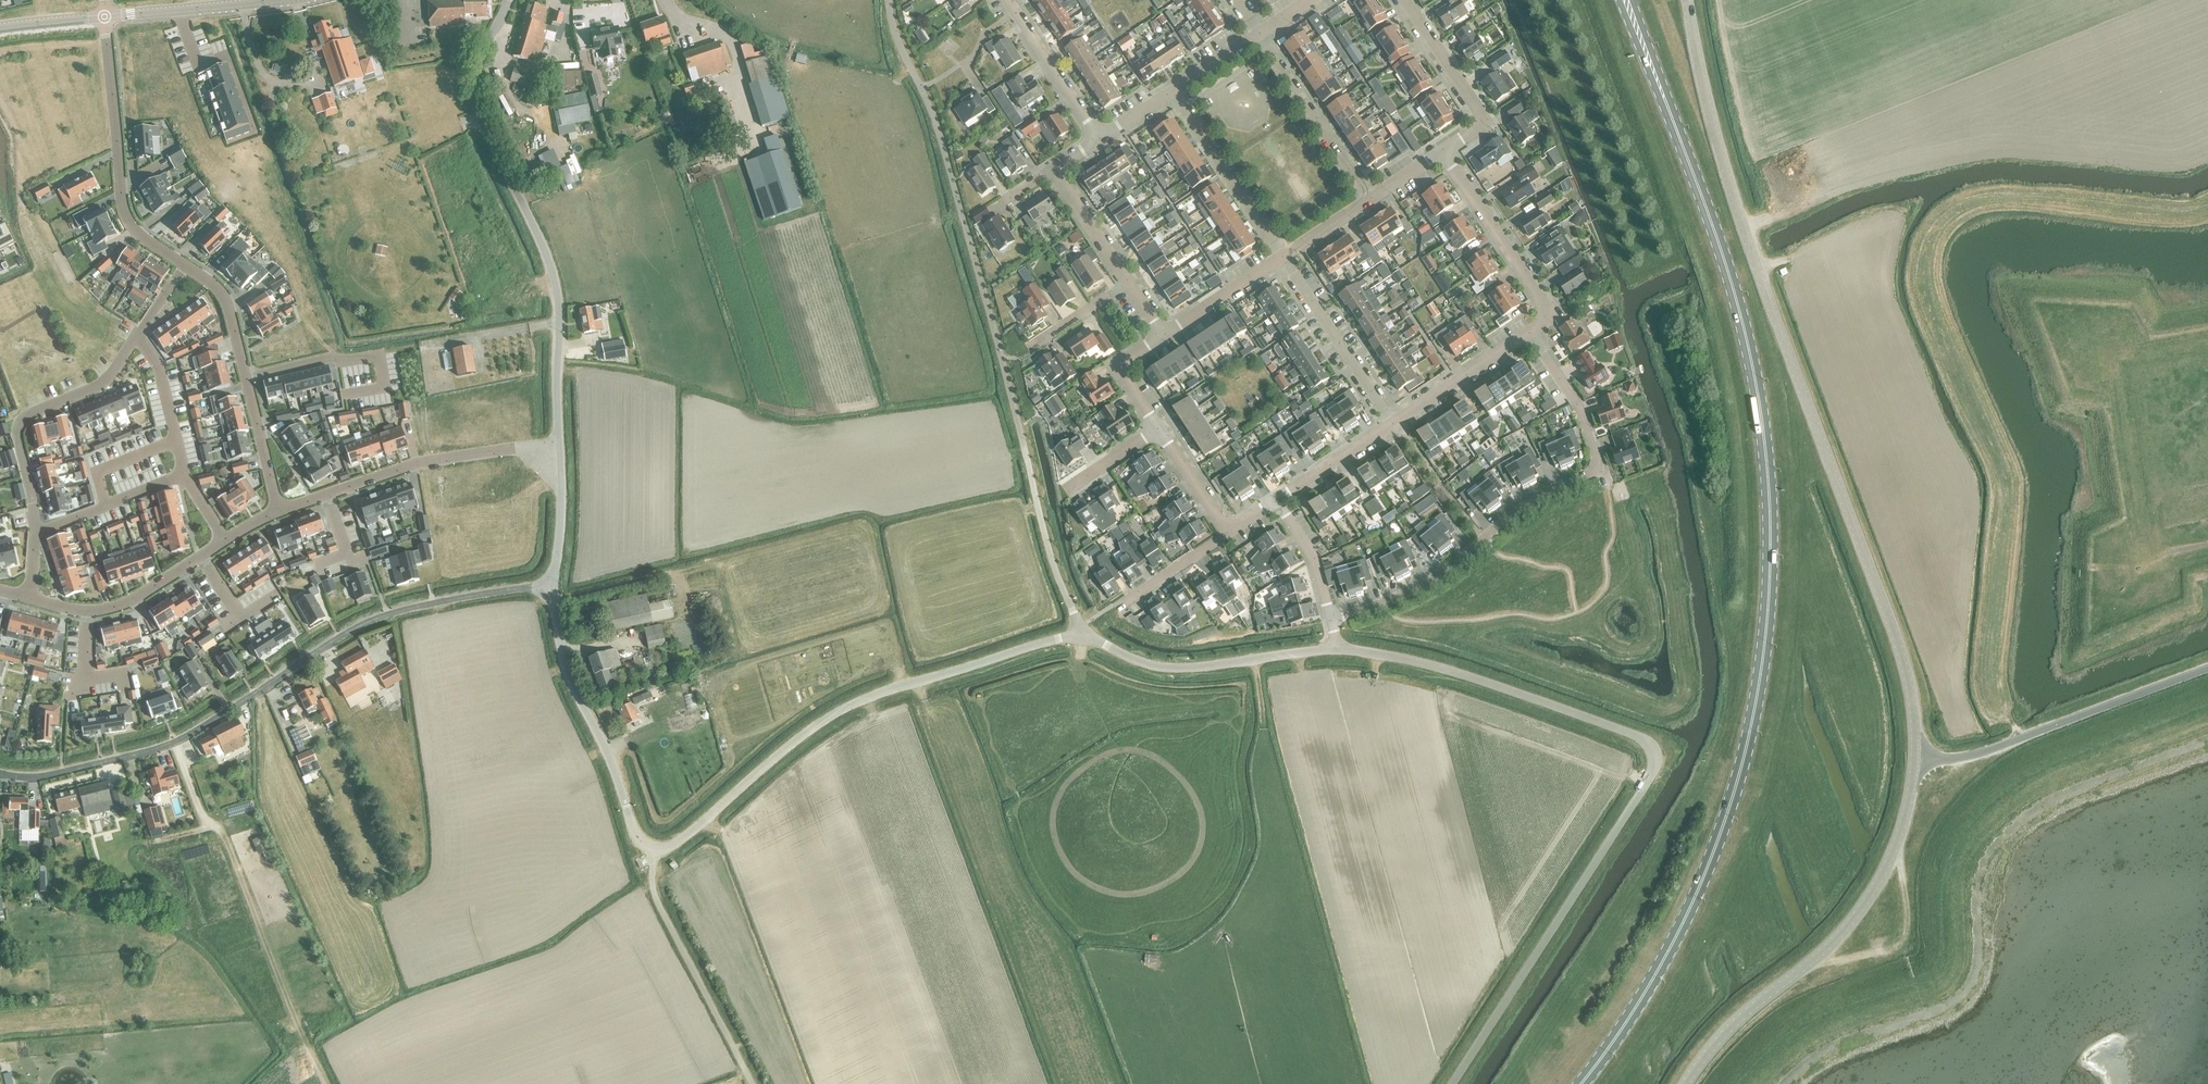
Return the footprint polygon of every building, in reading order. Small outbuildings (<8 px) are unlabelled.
[(428,25),(463,25),(463,14),(476,14),(476,17),(487,17),(487,0),(428,0),(428,25)] [(951,1),(957,10),(954,13),(958,20),(969,12),(965,6),(974,0),(953,0),(951,1)] [(1040,12),(1057,0),(1036,0),(1034,2),(1040,12)] [(1047,21),(1076,2),(1075,0),(1071,0),(1068,2),(1061,7),(1057,0),(1040,12),(1047,21)] [(1189,21),(1213,6),(1209,1),(1207,0),(1200,0),(1189,7),(1194,14),(1191,15),(1191,14),(1186,17),(1189,21)] [(1361,15),(1379,3),(1377,0),(1349,0),(1348,1),(1352,7),(1355,5),(1361,15)] [(1446,30),(1451,26),(1451,25),(1468,14),(1462,5),(1470,0),(1447,0),(1449,4),(1436,13),(1442,22),(1441,23),(1446,30)] [(1047,21),(1053,31),(1070,20),(1066,14),(1079,5),(1076,2),(1047,21)] [(521,28),(513,56),(517,57),(537,64),(547,31),(551,32),(556,34),(554,40),(560,41),(564,27),(563,26),(564,24),(561,23),(564,15),(555,12),(551,22),(552,23),(551,27),(542,24),(545,15),(547,10),(540,8),(540,6),(529,3),(524,19),(521,28)] [(1379,3),(1361,15),(1367,24),(1365,26),(1369,32),(1387,19),(1384,14),(1386,13),(1382,8),(1379,3)] [(909,4),(902,8),(905,12),(911,7),(909,4)] [(1497,4),(1491,8),(1495,14),(1501,10),(1497,4)] [(1213,6),(1189,21),(1192,25),(1198,21),(1202,27),(1218,16),(1216,13),(1216,11),(1213,6)] [(1165,14),(1170,21),(1174,18),(1169,11),(1165,14)] [(1308,20),(1320,37),(1330,31),(1318,13),(1308,20)] [(1163,16),(1158,19),(1162,25),(1167,22),(1163,16)] [(1202,27),(1197,31),(1201,37),(1205,43),(1212,38),(1223,31),(1221,29),(1226,26),(1222,20),(1220,20),(1218,17),(1219,16),(1218,16),(1202,27)] [(1174,18),(1170,21),(1174,27),(1178,24),(1174,18)] [(668,36),(669,36),(663,19),(641,26),(647,43),(659,39),(662,47),(671,44),(668,36)] [(1070,20),(1053,31),(1060,41),(1071,34),(1073,37),(1084,30),(1085,29),(1083,26),(1081,22),(1074,27),(1070,20)] [(1377,39),(1383,48),(1401,37),(1397,31),(1398,31),(1395,26),(1393,28),(1389,22),(1371,34),(1375,40),(1377,39)] [(361,63),(362,65),(360,66),(351,38),(342,41),(338,31),(333,32),(332,30),(333,29),(332,27),(331,28),(329,23),(315,28),(322,49),(335,88),(364,78),(363,74),(365,73),(366,76),(375,73),(370,60),(361,63)] [(591,32),(595,49),(601,48),(603,58),(617,55),(615,45),(621,44),(618,27),(607,29),(607,28),(607,30),(603,31),(602,29),(602,30),(591,32)] [(1468,27),(1457,34),(1461,41),(1463,41),(1465,44),(1459,48),(1468,61),(1473,57),(1476,62),(1484,57),(1481,52),(1485,49),(1477,36),(1475,37),(1468,27)] [(1286,46),(1292,56),(1310,44),(1303,34),(1305,34),(1301,28),(1288,36),(1292,42),(1286,46)] [(1073,37),(1063,44),(1066,49),(1065,50),(1071,59),(1098,41),(1098,42),(1108,36),(1104,30),(1088,41),(1088,42),(1085,43),(1082,38),(1077,42),(1076,40),(1073,37)] [(1084,30),(1073,37),(1076,40),(1083,35),(1081,34),(1085,31),(1084,30)] [(1178,33),(1183,40),(1187,37),(1182,30),(1178,33)] [(1327,37),(1331,43),(1335,40),(1332,34),(1327,37)] [(1164,35),(1160,38),(1176,62),(1186,55),(1182,50),(1184,48),(1178,38),(1175,40),(1174,38),(1174,39),(1171,36),(1166,39),(1164,35)] [(1187,37),(1183,40),(1191,52),(1197,48),(1189,36),(1187,37)] [(1346,36),(1340,41),(1346,49),(1352,45),(1346,36)] [(1124,41),(1128,48),(1135,44),(1130,37),(1124,41)] [(1401,37),(1383,48),(1390,58),(1387,59),(1391,65),(1410,53),(1406,48),(1408,46),(1405,41),(1404,42),(1401,37)] [(1160,47),(1154,51),(1166,68),(1176,62),(1160,38),(1156,41),(1160,47)] [(985,46),(991,55),(996,51),(1008,69),(1022,61),(1008,39),(1000,45),(996,39),(985,46)] [(1335,40),(1331,43),(1336,49),(1340,46),(1335,40)] [(1071,59),(1078,69),(1095,57),(1092,53),(1094,51),(1094,50),(1101,46),(1098,42),(1098,41),(1071,59)] [(682,55),(691,81),(727,70),(726,67),(731,66),(724,44),(719,46),(718,43),(682,55)] [(1299,65),(1314,54),(1319,52),(1312,43),(1310,44),(1292,56),(1299,65)] [(749,85),(762,127),(789,118),(766,46),(752,51),(749,44),(739,47),(753,84),(749,85)] [(1144,48),(1140,51),(1156,75),(1166,68),(1154,51),(1149,55),(1144,48)] [(1156,75),(1140,51),(1136,54),(1140,61),(1134,64),(1146,82),(1156,75)] [(1489,62),(1495,71),(1510,60),(1505,52),(1489,62)] [(1340,56),(1344,62),(1348,59),(1344,53),(1340,56)] [(796,54),(795,62),(805,64),(806,57),(796,54)] [(1299,65),(1305,74),(1321,64),(1314,54),(1299,65)] [(1399,73),(1406,82),(1423,70),(1420,65),(1421,65),(1417,60),(1415,61),(1411,56),(1393,68),(1397,74),(1399,73)] [(1078,69),(1084,79),(1102,68),(1104,66),(1111,61),(1109,58),(1102,63),(1101,61),(1099,63),(1095,57),(1078,69)] [(1348,59),(1344,62),(1348,68),(1352,65),(1348,59)] [(1111,61),(1104,66),(1107,70),(1114,66),(1111,61)] [(1305,74),(1311,84),(1327,73),(1323,68),(1328,64),(1325,61),(1321,64),(1305,74)] [(275,63),(273,72),(284,75),(286,67),(275,63)] [(226,64),(198,75),(206,72),(213,91),(208,93),(218,122),(223,134),(225,141),(251,132),(226,64)] [(1362,64),(1357,67),(1361,72),(1366,69),(1362,64)] [(510,81),(527,86),(531,73),(514,68),(510,81)] [(1084,79),(1091,89),(1108,77),(1102,68),(1084,79)] [(1354,77),(1358,83),(1362,80),(1354,68),(1350,71),(1354,77)] [(1311,84),(1317,93),(1339,79),(1332,69),(1327,73),(1311,84)] [(1423,70),(1400,86),(1407,96),(1410,94),(1414,99),(1432,87),(1428,82),(1431,80),(1427,75),(1427,76),(1423,70)] [(552,74),(553,86),(564,86),(564,87),(580,86),(580,72),(563,73),(563,74),(552,74)] [(1481,83),(1486,91),(1488,90),(1496,102),(1510,93),(1509,92),(1516,88),(1511,80),(1504,85),(1497,73),(1481,83)] [(586,77),(592,96),(602,93),(597,74),(586,77)] [(1014,96),(1023,109),(1044,95),(1035,81),(1027,87),(1020,76),(1008,84),(1015,94),(1014,96)] [(1091,89),(1098,99),(1124,80),(1122,78),(1115,82),(1112,83),(1108,77),(1091,89)] [(1339,79),(1317,93),(1324,103),(1332,97),(1334,99),(1347,91),(1339,79)] [(1124,80),(1098,99),(1104,109),(1121,98),(1118,91),(1120,89),(1127,85),(1124,80)] [(683,87),(687,103),(701,99),(698,89),(694,91),(692,84),(683,87)] [(1000,87),(991,93),(1006,114),(1015,128),(1023,122),(1014,109),(1000,87)] [(1363,91),(1367,97),(1372,94),(1368,88),(1363,91)] [(1380,88),(1374,92),(1376,94),(1379,100),(1386,96),(1380,88)] [(1434,90),(1416,102),(1420,108),(1416,110),(1423,120),(1428,116),(1446,104),(1442,99),(1443,99),(1440,94),(1438,95),(1434,90)] [(555,98),(561,127),(590,121),(584,92),(555,98)] [(331,93),(318,98),(323,113),(336,109),(331,93)] [(964,105),(956,110),(966,124),(986,111),(989,115),(996,110),(987,97),(982,100),(977,93),(972,96),(972,95),(962,102),(964,105)] [(1373,96),(1371,97),(1377,105),(1381,102),(1379,100),(1376,94),(1373,96)] [(1328,109),(1335,119),(1353,106),(1347,96),(1328,109)] [(1381,102),(1377,105),(1381,111),(1385,108),(1381,102)] [(1508,126),(1521,145),(1535,136),(1519,112),(1523,109),(1518,103),(1506,111),(1511,117),(1514,122),(1508,126)] [(1335,119),(1341,129),(1358,118),(1355,112),(1360,109),(1357,104),(1353,106),(1335,119)] [(1391,104),(1385,108),(1390,116),(1397,112),(1391,104)] [(1446,104),(1428,116),(1435,125),(1433,127),(1436,133),(1455,121),(1451,115),(1453,114),(1450,109),(1449,109),(1446,104)] [(1062,139),(1061,137),(1069,132),(1058,115),(1047,123),(1046,120),(1039,125),(1034,119),(1019,129),(1025,138),(1039,128),(1051,146),(1062,139)] [(1383,120),(1387,126),(1391,123),(1387,117),(1383,120)] [(1341,129),(1348,139),(1370,124),(1367,119),(1362,123),(1358,118),(1341,129)] [(1155,132),(1162,142),(1162,143),(1164,141),(1163,141),(1180,131),(1173,121),(1166,125),(1163,119),(1150,128),(1154,133),(1155,132)] [(1005,121),(999,125),(1002,130),(1008,126),(1005,121)] [(1348,139),(1354,148),(1371,137),(1368,132),(1373,128),(1370,124),(1348,139)] [(1401,124),(1397,127),(1402,134),(1408,130),(1409,130),(1406,125),(1401,124)] [(159,127),(134,129),(136,158),(153,157),(151,138),(159,138),(159,127)] [(1408,130),(1402,134),(1406,140),(1412,136),(1408,130)] [(1166,145),(1170,151),(1186,140),(1180,131),(1163,141),(1164,141),(1162,143),(1162,142),(1158,145),(1161,148),(1166,145)] [(1392,137),(1391,138),(1396,146),(1402,154),(1409,150),(1403,141),(1398,133),(1392,137)] [(768,155),(757,159),(743,163),(763,221),(801,208),(776,136),(763,140),(768,155)] [(983,136),(979,143),(984,145),(988,138),(983,136)] [(1008,152),(1000,157),(1007,167),(1002,170),(1006,177),(1011,174),(1012,175),(1026,166),(1017,151),(1022,147),(1015,136),(1009,140),(1003,144),(1008,152)] [(1354,148),(1361,158),(1379,146),(1384,143),(1381,138),(1375,143),(1371,137),(1354,148)] [(1486,148),(1476,154),(1486,169),(1496,163),(1511,153),(1500,137),(1486,147),(1486,148)] [(1170,151),(1165,154),(1171,163),(1176,160),(1192,149),(1186,140),(1170,151)] [(1143,146),(1138,149),(1142,156),(1147,152),(1143,146)] [(1379,146),(1361,158),(1367,168),(1373,164),(1377,170),(1388,162),(1384,157),(1386,156),(1379,146)] [(180,148),(166,156),(170,163),(184,155),(180,148)] [(1178,163),(1182,169),(1198,158),(1192,149),(1176,160),(1171,163),(1173,167),(1178,163)] [(955,154),(958,160),(964,156),(960,151),(955,154)] [(1121,151),(1111,158),(1122,175),(1127,183),(1132,189),(1136,187),(1131,180),(1132,180),(1127,172),(1134,167),(1135,167),(1136,165),(1136,162),(1136,159),(1133,156),(1129,159),(1127,160),(1121,151)] [(184,155),(170,163),(174,169),(187,161),(184,155)] [(985,172),(992,168),(984,155),(974,161),(979,168),(969,175),(977,186),(982,195),(995,187),(989,178),(985,172)] [(1144,159),(1148,165),(1153,162),(1148,156),(1144,159)] [(1111,158),(1101,164),(1112,181),(1122,175),(1111,158)] [(1182,169),(1188,178),(1204,168),(1198,158),(1182,169)] [(1521,161),(1515,165),(1519,172),(1526,167),(1521,161)] [(1153,162),(1148,165),(1152,171),(1156,168),(1153,162)] [(558,166),(549,170),(552,176),(556,175),(564,193),(582,185),(572,163),(559,169),(558,166)] [(1101,164),(1091,171),(1103,188),(1112,181),(1101,164)] [(1502,195),(1511,208),(1534,193),(1528,184),(1538,178),(1530,167),(1517,176),(1521,182),(1502,195)] [(1188,178),(1186,179),(1193,189),(1211,178),(1204,168),(1188,178)] [(1103,188),(1091,171),(1081,178),(1082,180),(1080,181),(1079,181),(1086,193),(1090,191),(1092,195),(1098,191),(1103,199),(1104,198),(1108,205),(1112,202),(1108,196),(1103,188)] [(1166,172),(1161,175),(1165,181),(1169,177),(1166,172)] [(139,188),(147,201),(166,190),(166,191),(171,188),(166,180),(168,179),(165,173),(139,188)] [(64,203),(68,210),(82,202),(79,197),(97,187),(90,174),(75,182),(74,181),(63,187),(70,200),(64,203)] [(1161,174),(1156,177),(1160,183),(1165,181),(1161,175),(1161,174)] [(1564,182),(1560,185),(1564,195),(1573,191),(1573,190),(1568,179),(1564,182)] [(1165,181),(1160,183),(1164,189),(1169,186),(1165,181)] [(188,190),(193,197),(204,188),(199,182),(188,190)] [(1128,192),(1132,189),(1127,183),(1123,185),(1128,192)] [(33,192),(36,199),(51,192),(47,185),(33,192)] [(1202,202),(1197,205),(1200,210),(1206,207),(1222,196),(1216,186),(1199,197),(1202,202)] [(1423,197),(1430,207),(1448,195),(1445,189),(1443,191),(1440,186),(1428,194),(1424,188),(1412,196),(1416,202),(1423,197)] [(193,197),(198,202),(209,194),(204,188),(193,197)] [(1139,189),(1131,194),(1135,199),(1142,194),(1139,189)] [(166,190),(147,201),(154,214),(180,199),(177,194),(170,198),(166,191),(166,190)] [(1166,193),(1167,193),(1171,199),(1175,196),(1171,190),(1166,193)] [(1112,193),(1108,196),(1112,202),(1116,200),(1112,193)] [(1535,202),(1540,209),(1553,201),(1548,193),(1535,202)] [(1023,218),(1031,230),(1037,226),(1034,221),(1054,208),(1045,194),(1025,207),(1029,214),(1023,218)] [(1448,195),(1430,207),(1436,217),(1429,222),(1433,228),(1445,220),(1442,214),(1453,206),(1450,202),(1452,201),(1448,195)] [(1206,207),(1200,210),(1203,214),(1207,220),(1212,217),(1229,206),(1222,196),(1206,207)] [(1109,209),(1118,223),(1135,213),(1126,198),(1109,209)] [(1576,204),(1570,209),(1574,215),(1578,212),(1580,210),(1576,204)] [(195,205),(171,227),(182,238),(204,217),(197,210),(199,209),(195,205)] [(1212,217),(1219,226),(1235,215),(1229,206),(1212,217)] [(213,217),(218,222),(229,212),(223,207),(213,217)] [(972,216),(977,224),(990,215),(985,208),(972,216)] [(110,223),(103,210),(91,216),(87,209),(72,217),(79,229),(85,226),(89,234),(90,233),(110,223)] [(1386,211),(1380,215),(1392,234),(1403,227),(1407,234),(1413,230),(1405,218),(1399,222),(1391,210),(1387,213),(1386,211)] [(1578,212),(1573,222),(1582,226),(1585,221),(1585,219),(1581,210),(1580,210),(1578,212)] [(1520,223),(1529,237),(1547,225),(1547,224),(1551,221),(1546,214),(1542,217),(1538,211),(1520,223)] [(1185,212),(1181,215),(1185,221),(1189,218),(1185,212)] [(1118,223),(1126,235),(1144,226),(1135,213),(1118,223)] [(1219,226),(1225,236),(1242,225),(1235,215),(1219,226)] [(1375,219),(1371,222),(1383,241),(1389,236),(1393,243),(1396,241),(1392,234),(1380,215),(1374,219),(1375,219)] [(984,227),(999,251),(1015,241),(1009,233),(1007,234),(997,218),(984,227)] [(1185,221),(1189,227),(1193,224),(1189,218),(1185,221)] [(1445,231),(1452,241),(1471,228),(1467,223),(1465,224),(1462,220),(1450,227),(1447,221),(1434,230),(1438,235),(1445,231)] [(1174,221),(1169,225),(1172,230),(1177,226),(1174,221)] [(1369,242),(1363,246),(1371,258),(1377,254),(1373,247),(1383,241),(1371,222),(1365,226),(1366,227),(1361,230),(1369,242)] [(110,223),(90,233),(94,241),(87,244),(93,257),(108,249),(104,242),(116,236),(110,223)] [(201,251),(206,256),(207,255),(209,256),(214,251),(216,252),(221,247),(219,246),(226,239),(220,233),(225,227),(221,223),(199,244),(203,247),(201,249),(203,250),(201,251)] [(15,244),(5,224),(0,226),(0,251),(15,244)] [(1242,225),(1225,236),(1229,242),(1225,245),(1228,249),(1232,246),(1248,235),(1242,225)] [(1126,235),(1134,248),(1153,238),(1144,226),(1126,235)] [(1471,228),(1452,241),(1458,251),(1451,255),(1455,261),(1468,253),(1464,247),(1475,240),(1472,235),(1474,234),(1471,228)] [(1194,234),(1198,240),(1202,238),(1198,231),(1194,234)] [(1543,248),(1538,252),(1547,265),(1553,261),(1557,266),(1575,254),(1565,238),(1562,240),(1556,231),(1547,237),(1541,240),(1545,246),(1542,247),(1543,248)] [(1070,238),(1073,243),(1083,237),(1079,232),(1070,238)] [(1421,240),(1420,247),(1430,241),(1425,234),(1422,237),(1421,240)] [(1228,249),(1226,250),(1229,254),(1235,250),(1238,256),(1239,256),(1241,260),(1248,255),(1253,252),(1251,248),(1255,245),(1248,235),(1232,246),(1228,249)] [(1031,241),(1037,250),(1045,245),(1039,236),(1031,241)] [(1339,243),(1351,262),(1356,258),(1360,265),(1371,258),(1363,246),(1358,250),(1349,236),(1339,243)] [(1134,248),(1143,261),(1160,250),(1153,238),(1134,248)] [(1202,238),(1198,240),(1202,246),(1206,244),(1202,238)] [(231,279),(247,263),(242,257),(250,249),(240,239),(227,252),(232,257),(220,268),(231,279)] [(1334,246),(1328,249),(1341,268),(1345,275),(1349,272),(1344,266),(1351,262),(1339,243),(1334,246)] [(1401,247),(1394,252),(1396,256),(1404,251),(1401,247)] [(128,248),(118,263),(124,267),(120,272),(119,274),(123,277),(125,274),(138,254),(128,248)] [(1087,256),(1072,266),(1088,290),(1103,280),(1092,263),(1097,260),(1090,248),(1084,252),(1087,256)] [(1341,268),(1328,249),(1323,253),(1324,255),(1320,258),(1327,269),(1321,273),(1329,285),(1338,280),(1338,277),(1335,272),(1341,268)] [(1143,261),(1151,273),(1168,262),(1160,250),(1143,261)] [(1207,254),(1211,260),(1215,257),(1211,251),(1207,254)] [(1467,264),(1474,274),(1493,262),(1489,256),(1487,257),(1484,253),(1473,261),(1469,255),(1456,263),(1460,269),(1467,264)] [(125,274),(123,277),(127,280),(129,277),(132,272),(137,276),(138,276),(148,261),(147,261),(138,254),(125,274)] [(1215,257),(1211,260),(1220,274),(1227,269),(1218,255),(1215,257)] [(1431,255),(1423,260),(1432,274),(1440,269),(1431,255)] [(1558,282),(1567,296),(1587,283),(1579,270),(1586,265),(1580,255),(1558,270),(1561,268),(1566,276),(1558,282)] [(100,273),(101,274),(112,264),(106,257),(95,268),(96,269),(100,273)] [(145,287),(148,283),(147,282),(159,264),(149,258),(147,261),(148,261),(138,276),(137,276),(134,280),(145,287)] [(247,263),(231,279),(241,289),(251,280),(257,286),(269,274),(268,273),(259,264),(257,266),(251,260),(247,263)] [(1151,273),(1159,286),(1176,275),(1168,262),(1151,273)] [(1493,262),(1474,274),(1480,284),(1473,289),(1477,295),(1490,286),(1486,281),(1497,273),(1495,269),(1496,267),(1493,262)] [(169,271),(159,264),(147,282),(148,283),(153,286),(150,291),(154,294),(157,290),(158,289),(169,271)] [(276,266),(268,273),(269,274),(275,281),(282,276),(284,275),(276,266)] [(1067,285),(1072,281),(1063,268),(1057,272),(1062,280),(1049,289),(1061,308),(1075,298),(1067,285)] [(1387,271),(1380,276),(1383,281),(1391,276),(1387,271)] [(1030,274),(1023,278),(1028,285),(1035,281),(1030,274)] [(1159,286),(1168,299),(1185,287),(1176,275),(1159,286)] [(1222,283),(1217,275),(1211,279),(1216,287),(1222,283)] [(1403,275),(1397,279),(1400,283),(1406,279),(1403,275)] [(269,285),(273,291),(286,283),(282,276),(275,281),(269,285)] [(1346,306),(1347,305),(1360,296),(1364,293),(1361,288),(1367,284),(1364,280),(1358,284),(1339,296),(1345,306),(1346,306)] [(116,287),(123,292),(127,287),(120,282),(116,287)] [(1409,282),(1403,286),(1407,292),(1413,288),(1409,282)] [(1446,282),(1439,287),(1444,294),(1451,289),(1446,282)] [(1016,315),(1022,323),(1027,320),(1026,322),(1029,325),(1030,326),(1031,325),(1032,327),(1047,317),(1037,302),(1044,298),(1035,284),(1024,291),(1030,301),(1020,308),(1022,311),(1016,315)] [(1332,286),(1327,289),(1331,295),(1336,292),(1332,286)] [(1489,298),(1496,308),(1515,295),(1511,290),(1509,291),(1506,286),(1495,294),(1491,288),(1478,296),(1482,302),(1489,298)] [(1185,287),(1168,299),(1175,310),(1192,298),(1185,287)] [(131,293),(138,297),(141,293),(133,288),(131,293)] [(1257,300),(1263,310),(1280,298),(1280,299),(1282,298),(1275,288),(1267,293),(1263,288),(1250,297),(1253,302),(1257,300)] [(456,290),(449,299),(459,306),(465,297),(456,290)] [(1360,296),(1347,305),(1353,314),(1376,299),(1374,295),(1370,290),(1364,293),(1360,296)] [(1388,294),(1392,301),(1399,297),(1394,290),(1388,294)] [(253,316),(274,303),(273,303),(271,304),(267,299),(272,296),(270,291),(265,294),(246,305),(253,316)] [(141,293),(138,297),(145,302),(148,297),(141,293)] [(282,298),(285,303),(292,298),(289,294),(282,298)] [(1515,295),(1496,308),(1503,318),(1496,322),(1499,328),(1512,320),(1508,314),(1520,306),(1516,302),(1518,301),(1515,295)] [(1389,304),(1393,311),(1404,304),(1400,297),(1389,304)] [(1265,313),(1269,319),(1286,308),(1280,299),(1280,298),(1263,310),(1257,314),(1259,317),(1265,313)] [(1353,314),(1359,323),(1376,312),(1372,306),(1379,302),(1376,299),(1353,314)] [(202,323),(205,328),(209,325),(209,324),(215,320),(201,300),(191,308),(202,323)] [(1464,305),(1468,310),(1473,307),(1469,302),(1464,305)] [(258,325),(259,326),(275,316),(271,310),(276,307),(274,303),(253,316),(258,325)] [(1433,304),(1427,308),(1431,313),(1437,309),(1433,304)] [(283,311),(286,316),(293,312),(290,307),(283,311)] [(580,310),(584,333),(601,330),(600,321),(601,320),(599,307),(592,308),(580,310)] [(182,314),(196,334),(200,331),(197,327),(202,323),(191,308),(182,314)] [(1267,329),(1269,332),(1292,317),(1286,308),(1269,319),(1273,325),(1267,329)] [(1249,309),(1242,314),(1246,320),(1251,318),(1254,316),(1249,309)] [(1404,309),(1399,313),(1404,321),(1409,317),(1404,309)] [(1359,323),(1365,333),(1389,317),(1386,314),(1380,318),(1376,312),(1359,323)] [(192,337),(196,334),(182,314),(172,321),(186,341),(187,341),(183,336),(188,332),(192,337)] [(1224,318),(1237,337),(1237,338),(1247,331),(1235,314),(1231,317),(1229,315),(1224,318)] [(275,316),(259,326),(258,325),(256,327),(263,338),(281,327),(281,326),(286,323),(283,319),(278,322),(275,316)] [(1460,319),(1450,326),(1454,333),(1467,352),(1473,348),(1471,346),(1476,343),(1468,332),(1474,328),(1465,316),(1460,319)] [(1292,317),(1269,332),(1271,336),(1277,332),(1282,338),(1299,327),(1292,317)] [(1365,333),(1371,341),(1371,342),(1387,332),(1389,331),(1385,325),(1391,321),(1389,317),(1365,333)] [(1222,324),(1217,327),(1227,343),(1237,337),(1224,318),(1220,321),(1222,324)] [(186,341),(172,321),(163,328),(173,343),(179,339),(182,344),(186,341)] [(1563,341),(1571,353),(1589,341),(1581,329),(1579,331),(1572,321),(1560,328),(1567,338),(1563,341)] [(1415,326),(1407,332),(1411,338),(1419,332),(1415,326)] [(1440,333),(1434,336),(1442,349),(1448,345),(1456,357),(1460,354),(1461,356),(1467,352),(1454,333),(1450,326),(1440,333)] [(1210,327),(1207,330),(1218,349),(1227,343),(1217,327),(1212,330),(1210,327)] [(168,347),(173,343),(163,328),(153,335),(167,355),(171,352),(168,347)] [(1067,343),(1078,359),(1099,344),(1105,353),(1112,348),(1103,335),(1096,340),(1088,329),(1067,343)] [(1206,335),(1200,338),(1210,355),(1218,349),(1207,330),(1204,332),(1206,335)] [(1370,343),(1376,352),(1399,337),(1397,333),(1391,338),(1387,332),(1371,342),(1371,341),(1369,343),(1370,343)] [(1274,350),(1279,358),(1303,343),(1296,333),(1275,347),(1274,350)] [(216,344),(223,340),(221,335),(213,339),(216,344)] [(1617,335),(1609,338),(1615,351),(1623,347),(1617,335)] [(1376,352),(1382,362),(1399,350),(1405,346),(1399,337),(1376,352)] [(1210,355),(1200,338),(1194,342),(1192,339),(1187,343),(1200,362),(1210,355)] [(208,347),(216,344),(213,339),(206,342),(208,347)] [(1266,341),(1260,345),(1260,346),(1263,350),(1269,346),(1266,341)] [(190,345),(192,351),(200,348),(197,342),(190,345)] [(1288,357),(1292,363),(1309,352),(1303,343),(1279,358),(1282,361),(1288,357)] [(608,344),(601,345),(602,349),(604,361),(626,357),(624,345),(609,348),(608,344)] [(221,364),(217,346),(202,349),(204,356),(192,359),(195,371),(198,371),(198,370),(221,364)] [(1252,346),(1246,349),(1249,354),(1255,350),(1252,346)] [(181,356),(189,352),(187,347),(179,351),(181,356)] [(470,347),(453,350),(457,377),(475,373),(470,347)] [(1177,349),(1172,352),(1186,371),(1195,365),(1184,349),(1179,352),(1177,349)] [(1249,354),(1246,349),(1241,353),(1243,357),(1249,354)] [(1382,362),(1388,371),(1416,352),(1414,349),(1409,352),(1403,356),(1399,350),(1382,362)] [(171,354),(173,359),(181,356),(179,351),(171,354)] [(1170,358),(1165,362),(1176,377),(1186,371),(1172,352),(1168,355),(1170,358)] [(1289,373),(1292,377),(1315,361),(1309,352),(1292,363),(1295,369),(1289,373)] [(1039,372),(1043,379),(1047,376),(1051,383),(1061,376),(1065,382),(1076,375),(1067,361),(1060,366),(1052,354),(1038,363),(1042,370),(1039,372)] [(1434,354),(1428,358),(1435,369),(1441,365),(1437,358),(1434,354)] [(1586,375),(1582,378),(1590,390),(1600,383),(1601,385),(1609,380),(1608,378),(1609,377),(1601,365),(1596,368),(1587,354),(1576,361),(1581,370),(1582,369),(1586,375)] [(1411,356),(1388,371),(1394,380),(1411,369),(1417,365),(1414,359),(1411,356)] [(1159,361),(1154,365),(1167,383),(1176,377),(1165,362),(1161,364),(1159,361)] [(1300,376),(1304,382),(1321,370),(1315,361),(1292,377),(1294,380),(1300,376)] [(198,370),(198,371),(199,375),(205,373),(206,380),(227,375),(224,363),(221,364),(198,370)] [(1272,364),(1268,367),(1271,373),(1276,370),(1272,364)] [(1167,383),(1154,365),(1149,368),(1151,370),(1146,373),(1158,390),(1167,384),(1167,383)] [(1523,365),(1513,371),(1521,383),(1525,389),(1528,393),(1542,384),(1533,370),(1528,373),(1523,365)] [(328,367),(316,370),(320,388),(321,388),(327,386),(328,391),(333,389),(332,383),(328,367)] [(1321,370),(1304,382),(1310,391),(1303,395),(1307,401),(1309,400),(1317,395),(1314,389),(1329,379),(1322,369),(1321,370)] [(1394,380),(1392,381),(1399,391),(1405,387),(1409,392),(1424,382),(1421,376),(1417,378),(1411,369),(1394,380)] [(315,370),(305,373),(309,391),(316,389),(317,394),(320,393),(322,392),(321,388),(320,388),(316,370),(315,370)] [(1513,371),(1504,377),(1508,383),(1519,400),(1521,398),(1519,393),(1525,389),(1521,383),(1513,371)] [(1086,392),(1096,405),(1114,393),(1105,379),(1099,383),(1093,372),(1081,380),(1088,391),(1086,392)] [(302,373),(293,375),(299,398),(304,397),(303,394),(302,392),(306,391),(309,391),(305,373),(302,373)] [(209,392),(230,387),(227,375),(206,380),(208,387),(202,388),(203,393),(209,392)] [(289,376),(282,378),(286,396),(287,396),(293,395),(294,399),(299,398),(293,375),(289,376)] [(1275,379),(1279,385),(1284,382),(1280,376),(1275,379)] [(1504,377),(1495,383),(1507,402),(1513,397),(1516,401),(1519,400),(1508,383),(1504,377)] [(263,383),(267,400),(280,396),(281,396),(282,400),(287,399),(287,396),(286,396),(282,378),(276,380),(263,383)] [(1284,382),(1279,385),(1283,391),(1288,387),(1284,382)] [(1628,384),(1626,389),(1628,393),(1635,390),(1632,382),(1628,384)] [(1495,383),(1485,390),(1500,412),(1503,410),(1500,406),(1507,402),(1495,383)] [(129,389),(118,393),(126,413),(130,411),(129,407),(135,405),(142,402),(136,386),(129,389)] [(1344,394),(1334,401),(1338,407),(1353,429),(1359,425),(1356,421),(1360,418),(1353,408),(1359,404),(1350,390),(1344,394)] [(1500,412),(1485,390),(1476,396),(1488,414),(1495,409),(1498,414),(1500,412)] [(189,403),(202,400),(200,392),(187,395),(189,403)] [(118,393),(107,398),(116,419),(120,417),(118,413),(124,411),(125,413),(126,413),(118,393)] [(1180,393),(1174,397),(1177,401),(1183,398),(1180,393)] [(227,400),(225,394),(209,398),(214,416),(218,415),(239,410),(239,409),(236,398),(227,400)] [(1035,394),(1028,398),(1033,405),(1040,401),(1035,394)] [(1045,403),(1055,417),(1066,410),(1056,395),(1045,403)] [(1597,410),(1602,426),(1625,418),(1620,402),(1618,403),(1615,395),(1601,400),(1604,408),(1597,410)] [(1177,401),(1174,397),(1169,401),(1172,405),(1177,401)] [(107,398),(96,402),(103,419),(109,417),(111,421),(116,419),(107,398)] [(1178,415),(1181,420),(1197,409),(1190,399),(1171,411),(1175,417),(1178,415)] [(1542,407),(1546,413),(1557,406),(1552,399),(1542,407)] [(1309,401),(1304,404),(1308,410),(1312,406),(1309,401)] [(96,402),(85,407),(94,428),(98,426),(97,422),(103,419),(96,402)] [(1465,403),(1455,409),(1470,432),(1473,430),(1470,426),(1477,421),(1465,403)] [(399,405),(401,421),(409,419),(406,404),(399,405)] [(1103,424),(1113,439),(1134,425),(1124,410),(1118,414),(1112,405),(1101,413),(1106,422),(1103,424)] [(85,407),(74,411),(81,428),(87,426),(89,430),(94,428),(85,407)] [(1353,429),(1338,407),(1328,413),(1324,407),(1318,411),(1327,425),(1333,421),(1340,431),(1344,429),(1347,433),(1353,429)] [(1569,407),(1563,410),(1565,417),(1572,414),(1569,407)] [(191,410),(193,421),(201,419),(198,409),(191,410)] [(239,410),(218,415),(219,420),(225,418),(226,424),(227,425),(245,420),(242,409),(239,409),(239,410)] [(1181,425),(1184,431),(1203,418),(1197,409),(1181,420),(1184,423),(1181,425)] [(1455,409),(1446,415),(1458,433),(1465,429),(1468,433),(1470,432),(1455,409)] [(1525,409),(1518,414),(1525,425),(1532,420),(1528,414),(1525,409)] [(275,415),(277,423),(292,419),(291,414),(290,412),(275,415)] [(1310,418),(1300,425),(1303,430),(1318,452),(1324,448),(1322,444),(1325,441),(1318,431),(1324,427),(1315,413),(1309,417),(1310,418)] [(1446,415),(1437,422),(1452,444),(1454,443),(1452,438),(1458,433),(1446,415)] [(67,417),(54,421),(55,423),(59,441),(61,447),(66,446),(65,440),(72,438),(67,417)] [(1490,417),(1485,420),(1492,432),(1492,433),(1498,429),(1490,417)] [(1190,433),(1193,437),(1209,427),(1203,418),(1184,431),(1187,435),(1190,433)] [(1513,419),(1507,422),(1510,427),(1516,424),(1513,419)] [(227,425),(226,424),(221,426),(223,433),(222,433),(224,438),(227,437),(245,432),(245,433),(247,432),(245,420),(227,425)] [(1492,432),(1485,420),(1479,424),(1487,436),(1492,433),(1492,432)] [(286,432),(281,435),(287,445),(303,435),(299,430),(304,426),(301,422),(296,425),(294,422),(283,428),(286,432)] [(1083,422),(1078,425),(1081,430),(1086,427),(1083,422)] [(1437,422),(1428,428),(1440,446),(1446,442),(1449,446),(1452,444),(1437,422)] [(49,425),(44,426),(50,447),(50,449),(55,448),(54,445),(53,443),(59,441),(55,423),(49,425)] [(0,426),(0,428),(3,437),(10,435),(6,424),(0,426)] [(1289,430),(1284,434),(1293,448),(1298,444),(1305,454),(1309,452),(1312,456),(1318,452),(1303,430),(1300,425),(1299,424),(1289,430)] [(1516,424),(1510,427),(1514,433),(1520,429),(1516,424)] [(392,425),(387,427),(396,452),(408,448),(401,428),(394,431),(392,425)] [(44,426),(32,429),(37,450),(44,448),(47,458),(51,457),(52,456),(50,447),(44,426)] [(1648,426),(1641,428),(1643,436),(1651,433),(1648,426)] [(142,432),(140,427),(133,430),(135,435),(142,432)] [(384,454),(385,456),(396,452),(387,427),(382,428),(384,434),(378,436),(384,454)] [(1193,444),(1196,449),(1215,437),(1209,427),(1193,437),(1196,442),(1193,444)] [(1428,428),(1418,434),(1429,450),(1424,453),(1429,461),(1443,451),(1440,446),(1428,428)] [(1563,441),(1558,443),(1568,468),(1575,465),(1573,460),(1578,459),(1573,447),(1579,444),(1572,429),(1566,432),(1561,434),(1563,441)] [(132,436),(130,431),(122,434),(124,439),(132,436)] [(1237,431),(1232,435),(1236,441),(1241,437),(1237,431)] [(224,450),(247,444),(245,433),(245,432),(227,437),(228,443),(223,445),(224,450)] [(1612,451),(1613,455),(1611,456),(1613,462),(1615,462),(1617,466),(1624,463),(1625,464),(1632,461),(1632,460),(1639,458),(1633,443),(1631,444),(1627,432),(1613,437),(1617,449),(1612,451)] [(365,435),(373,457),(384,454),(378,436),(372,438),(370,433),(365,435)] [(124,439),(122,434),(114,437),(116,442),(124,439)] [(303,435),(287,445),(294,455),(296,454),(312,443),(314,442),(312,438),(307,441),(303,435)] [(362,461),(373,457),(365,435),(360,436),(362,442),(356,444),(362,461)] [(1055,449),(1068,467),(1082,458),(1078,452),(1081,450),(1086,447),(1078,436),(1071,441),(1070,439),(1055,449)] [(1279,446),(1268,452),(1283,474),(1289,470),(1287,467),(1291,464),(1284,453),(1289,450),(1280,436),(1275,440),(1279,446)] [(1215,437),(1196,449),(1199,453),(1202,452),(1205,456),(1222,446),(1215,437)] [(349,440),(342,443),(344,448),(350,465),(362,461),(356,444),(354,439),(349,440)] [(1568,468),(1558,443),(1557,444),(1555,439),(1545,443),(1544,441),(1538,444),(1544,459),(1550,456),(1555,468),(1560,466),(1562,470),(1568,468)] [(108,440),(100,443),(102,448),(110,445),(108,440)] [(1487,441),(1480,446),(1485,452),(1492,446),(1487,441)] [(102,448),(100,443),(92,446),(94,451),(102,448)] [(320,446),(316,449),(312,443),(296,454),(303,464),(323,450),(320,446)] [(250,456),(247,444),(224,450),(225,455),(225,454),(227,461),(250,456)] [(1396,448),(1387,455),(1399,473),(1406,469),(1409,473),(1412,470),(1411,469),(1409,465),(1408,466),(1396,448)] [(1475,452),(1479,457),(1485,453),(1481,448),(1475,452)] [(1527,457),(1517,463),(1530,486),(1537,482),(1534,479),(1538,476),(1532,465),(1538,462),(1530,448),(1524,451),(1527,457)] [(13,450),(6,452),(10,468),(17,466),(13,450)] [(323,450),(303,464),(309,474),(324,463),(321,458),(326,455),(323,450)] [(1137,472),(1127,484),(1128,484),(1133,491),(1158,474),(1155,475),(1152,470),(1161,464),(1154,453),(1146,457),(1142,451),(1133,457),(1137,464),(1133,466),(1137,472)] [(1489,451),(1483,455),(1487,460),(1493,456),(1489,451)] [(1283,474),(1268,452),(1259,459),(1255,453),(1249,457),(1258,470),(1263,467),(1270,477),(1274,475),(1277,479),(1283,474)] [(1387,455),(1378,461),(1392,484),(1395,482),(1392,477),(1399,473),(1387,455)] [(47,458),(39,459),(41,468),(53,465),(51,457),(47,458)] [(1244,469),(1234,475),(1248,497),(1255,493),(1252,489),(1256,487),(1249,476),(1255,472),(1246,459),(1240,463),(1244,469)] [(1378,461),(1368,467),(1381,485),(1387,481),(1390,485),(1392,484),(1378,461)] [(231,466),(233,474),(248,471),(247,463),(231,466)] [(325,463),(324,463),(309,474),(307,475),(314,485),(337,470),(334,466),(329,469),(325,463)] [(1530,486),(1517,463),(1507,469),(1503,463),(1497,466),(1505,480),(1511,477),(1518,488),(1521,486),(1524,490),(1530,486)] [(59,465),(37,471),(39,482),(58,478),(56,471),(60,470),(59,465)] [(1381,485),(1368,467),(1359,473),(1370,491),(1373,496),(1376,494),(1374,490),(1381,485)] [(1448,472),(1450,476),(1457,472),(1454,467),(1448,472)] [(219,471),(223,479),(228,476),(223,469),(219,471)] [(1475,483),(1476,485),(1495,510),(1501,505),(1498,502),(1502,499),(1494,489),(1500,485),(1490,472),(1475,483)] [(198,478),(200,486),(215,482),(213,474),(198,478)] [(1158,474),(1133,491),(1137,498),(1151,494),(1155,500),(1176,486),(1168,475),(1160,481),(1156,476),(1158,474)] [(234,486),(246,505),(256,498),(245,480),(241,475),(237,478),(240,483),(235,486),(234,486)] [(1248,497),(1234,475),(1224,482),(1220,476),(1214,480),(1223,493),(1229,489),(1236,500),(1240,498),(1242,501),(1248,497)] [(58,478),(39,482),(42,494),(45,494),(63,489),(65,489),(64,484),(59,485),(58,478)] [(1348,480),(1339,487),(1350,505),(1357,501),(1360,505),(1363,503),(1360,498),(1348,480)] [(226,495),(238,513),(237,511),(246,505),(234,486),(235,486),(233,484),(229,486),(232,491),(226,495)] [(410,484),(392,490),(399,510),(403,509),(402,505),(416,500),(410,484)] [(1094,502),(1093,502),(1110,528),(1117,523),(1118,523),(1113,509),(1119,505),(1106,484),(1094,492),(1101,501),(1095,504),(1094,502)] [(22,485),(13,487),(15,494),(23,492),(22,485)] [(1476,485),(1466,492),(1465,491),(1460,495),(1470,508),(1475,504),(1483,514),(1487,511),(1490,514),(1495,510),(1476,485)] [(1339,487),(1329,493),(1344,515),(1346,514),(1344,509),(1350,505),(1339,487)] [(1415,495),(1414,495),(1418,501),(1419,500),(1423,497),(1422,497),(1429,492),(1426,487),(1419,492),(1415,495)] [(63,489),(45,494),(48,505),(70,499),(69,494),(65,495),(63,489)] [(392,490),(381,494),(390,518),(394,517),(392,513),(399,510),(392,490)] [(160,507),(178,503),(175,491),(151,497),(153,502),(158,501),(160,507)] [(1329,493),(1320,499),(1332,517),(1339,513),(1342,517),(1344,515),(1329,493)] [(228,520),(238,513),(226,495),(220,499),(217,494),(213,497),(228,520)] [(381,494),(370,498),(377,518),(383,516),(384,520),(390,518),(381,494)] [(1432,496),(1423,503),(1428,510),(1437,503),(1432,496)] [(370,498),(358,502),(366,526),(378,522),(377,518),(370,498)] [(1376,498),(1370,502),(1378,514),(1383,510),(1376,498)] [(70,499),(48,505),(51,516),(69,512),(67,505),(72,504),(70,499)] [(1110,528),(1093,502),(1094,505),(1089,508),(1083,499),(1072,507),(1086,527),(1092,523),(1103,533),(1110,528)] [(1159,530),(1163,536),(1188,520),(1186,521),(1182,516),(1191,510),(1184,499),(1164,512),(1168,518),(1158,529),(1159,530)] [(1332,517),(1320,499),(1310,505),(1317,516),(1312,520),(1320,532),(1328,526),(1325,522),(1332,517)] [(1378,514),(1370,502),(1364,506),(1372,518),(1378,514)] [(178,503),(160,507),(154,509),(157,520),(181,514),(178,503)] [(1395,519),(1400,515),(1397,511),(1396,509),(1390,513),(1382,518),(1387,525),(1395,519)] [(158,525),(164,523),(165,530),(183,526),(181,514),(157,520),(158,525)] [(306,518),(313,536),(320,534),(321,538),(326,536),(318,514),(306,518)] [(1440,524),(1431,531),(1448,552),(1453,547),(1450,544),(1454,541),(1446,531),(1451,527),(1441,514),(1436,518),(1440,524)] [(137,516),(129,519),(131,524),(139,521),(137,516)] [(426,516),(418,517),(421,533),(429,531),(426,516)] [(306,539),(313,536),(306,518),(295,522),(303,544),(308,543),(306,539)] [(1188,520),(1163,536),(1168,544),(1182,539),(1186,546),(1206,532),(1199,521),(1190,527),(1186,522),(1189,520),(1188,520)] [(122,522),(114,525),(116,530),(124,527),(122,522)] [(114,525),(106,529),(108,534),(116,530),(114,525)] [(296,525),(285,529),(293,551),(298,549),(296,545),(302,543),(296,525)] [(161,536),(167,535),(168,541),(186,537),(183,526),(165,530),(160,531),(161,536)] [(1128,526),(1122,530),(1126,536),(1132,532),(1128,526)] [(1417,533),(1412,538),(1422,550),(1427,546),(1435,556),(1439,553),(1442,557),(1447,552),(1431,531),(1426,526),(1417,533)] [(1118,527),(1112,531),(1117,537),(1122,533),(1118,527)] [(83,529),(76,532),(80,543),(87,541),(83,529)] [(285,529),(274,534),(280,551),(287,548),(288,553),(293,551),(285,529)] [(1386,529),(1380,532),(1384,539),(1390,536),(1386,529)] [(1251,560),(1255,568),(1266,560),(1281,551),(1278,552),(1275,547),(1284,541),(1277,530),(1256,543),(1260,549),(1251,560)] [(96,532),(88,536),(90,541),(98,537),(96,532)] [(369,532),(362,535),(367,550),(374,547),(369,532)] [(70,533),(47,541),(51,553),(68,547),(66,540),(72,538),(70,533)] [(1134,534),(1126,539),(1141,562),(1142,562),(1144,564),(1143,561),(1148,558),(1154,567),(1165,559),(1152,539),(1146,543),(1134,533),(1134,534)] [(1335,540),(1340,548),(1347,544),(1343,536),(1335,540)] [(186,537),(168,541),(163,543),(164,548),(169,546),(171,553),(189,549),(186,537)] [(0,542),(0,545),(5,567),(17,564),(11,539),(0,542)] [(263,539),(253,546),(265,565),(269,563),(267,559),(273,555),(263,539)] [(1090,539),(1082,544),(1085,548),(1093,543),(1090,539)] [(1141,562),(1126,539),(1120,543),(1124,557),(1118,561),(1132,582),(1143,574),(1137,565),(1141,562)] [(1389,549),(1392,555),(1404,579),(1411,575),(1409,571),(1413,569),(1407,558),(1413,555),(1406,540),(1399,543),(1400,544),(1389,549)] [(146,544),(134,548),(143,573),(154,569),(146,544)] [(419,551),(411,553),(415,565),(431,561),(427,544),(417,547),(419,551)] [(74,545),(68,547),(51,553),(54,564),(72,558),(70,551),(75,550),(74,545)] [(1096,545),(1091,548),(1095,554),(1100,550),(1096,545)] [(253,546),(243,552),(253,568),(258,564),(261,568),(265,565),(253,546)] [(134,548),(130,549),(131,554),(125,556),(131,577),(143,573),(134,548)] [(112,555),(120,581),(131,577),(125,556),(123,551),(112,555)] [(1266,560),(1255,568),(1258,572),(1260,574),(1260,575),(1274,570),(1279,577),(1299,563),(1292,552),(1282,558),(1279,553),(1281,551),(1266,560)] [(243,552),(233,559),(245,578),(249,575),(247,572),(253,568),(243,552)] [(411,553),(389,558),(392,570),(400,568),(404,584),(419,581),(415,565),(411,553)] [(1102,572),(1095,576),(1109,597),(1121,589),(1115,580),(1120,576),(1104,553),(1098,558),(1097,558),(1102,572)] [(1404,579),(1392,555),(1381,560),(1378,554),(1372,557),(1379,572),(1385,569),(1391,580),(1395,578),(1397,582),(1404,579)] [(112,555),(100,559),(109,584),(120,581),(112,555)] [(77,556),(72,558),(54,564),(58,575),(76,569),(73,563),(79,561),(77,556)] [(233,559),(222,565),(233,581),(239,577),(241,581),(245,578),(233,559)] [(1214,577),(1213,577),(1236,611),(1238,614),(1245,610),(1240,601),(1237,603),(1235,599),(1238,597),(1233,583),(1239,579),(1226,559),(1215,566),(1221,575),(1215,579),(1214,577)] [(1366,559),(1348,565),(1350,571),(1357,597),(1364,595),(1363,590),(1367,589),(1364,577),(1370,575),(1366,559)] [(1243,566),(1238,570),(1242,576),(1247,573),(1243,566)] [(81,567),(76,569),(58,575),(62,586),(79,580),(77,574),(83,572),(81,567)] [(1357,597),(1350,571),(1338,575),(1336,568),(1324,571),(1329,587),(1334,585),(1341,584),(1344,596),(1349,595),(1350,599),(1357,597)] [(266,573),(259,578),(262,583),(269,578),(266,573)] [(363,573),(344,580),(346,587),(350,586),(356,601),(371,596),(363,573)] [(1203,574),(1192,581),(1206,602),(1212,597),(1223,607),(1225,606),(1230,615),(1236,611),(1213,577),(1215,579),(1209,583),(1203,574)] [(316,575),(310,578),(315,587),(321,583),(316,575)] [(85,578),(79,580),(62,586),(65,598),(83,592),(81,585),(86,584),(85,578)] [(259,578),(252,583),(255,587),(262,583),(259,578)] [(1269,601),(1271,609),(1300,600),(1297,601),(1296,594),(1306,591),(1302,579),(1279,585),(1281,593),(1268,600),(1269,601)] [(329,580),(322,583),(326,595),(333,592),(329,580)] [(1168,599),(1167,599),(1184,625),(1192,620),(1187,606),(1193,602),(1180,582),(1168,589),(1175,598),(1169,602),(1168,599)] [(249,584),(242,589),(245,593),(252,589),(249,584)] [(311,595),(296,603),(310,627),(325,618),(313,597),(319,594),(315,587),(308,590),(311,595)] [(190,590),(180,596),(193,617),(197,614),(203,610),(190,590)] [(603,604),(609,632),(673,618),(669,601),(648,606),(645,595),(603,604)] [(193,617),(180,596),(170,603),(180,618),(186,615),(189,620),(193,617)] [(1184,625),(1167,599),(1167,600),(1168,602),(1163,605),(1157,597),(1146,604),(1160,624),(1166,620),(1177,630),(1184,625)] [(276,603),(285,616),(291,612),(283,599),(276,603)] [(169,600),(159,607),(173,630),(178,627),(174,622),(180,618),(170,603),(169,600)] [(1300,600),(1271,609),(1273,617),(1281,617),(1288,617),(1290,624),(1314,617),(1310,605),(1300,608),(1298,601),(1300,600)] [(1261,603),(1256,607),(1259,612),(1264,608),(1261,603)] [(158,607),(148,613),(160,631),(165,628),(171,638),(177,635),(173,630),(159,607),(158,607)] [(1261,613),(1254,615),(1256,622),(1263,620),(1261,613)] [(12,614),(6,637),(17,640),(19,635),(23,617),(12,614)] [(23,617),(19,635),(25,637),(24,642),(29,644),(35,620),(23,617)] [(1149,617),(1142,622),(1148,631),(1155,626),(1149,617)] [(206,625),(208,629),(218,622),(216,619),(206,625)] [(35,620),(29,644),(33,645),(35,639),(42,641),(47,623),(35,620)] [(136,620),(124,623),(130,646),(136,645),(137,645),(142,644),(136,620)] [(268,620),(261,624),(276,648),(295,637),(286,623),(275,631),(268,620)] [(47,623),(42,641),(48,643),(46,649),(52,650),(58,626),(47,623)] [(124,623),(113,626),(117,644),(124,642),(125,648),(130,647),(130,646),(124,623)] [(261,639),(250,647),(258,660),(276,648),(261,624),(254,629),(261,639)] [(644,629),(648,649),(665,645),(660,625),(644,629)] [(118,650),(117,644),(113,626),(101,629),(105,647),(112,645),(114,651),(118,650)] [(197,629),(190,634),(193,639),(200,634),(197,629)] [(213,639),(209,632),(196,641),(200,647),(213,639)] [(189,638),(182,643),(185,648),(191,644),(192,643),(189,638)] [(8,640),(6,647),(15,649),(17,642),(8,640)] [(156,646),(163,660),(170,657),(163,643),(156,646)] [(192,660),(198,656),(191,644),(185,648),(184,648),(192,660)] [(238,674),(237,672),(241,670),(226,646),(221,649),(225,656),(217,661),(229,680),(238,674)] [(3,660),(11,662),(13,657),(4,655),(6,650),(0,649),(0,659),(3,660)] [(608,671),(620,666),(615,649),(588,658),(601,694),(614,689),(612,683),(618,681),(615,673),(609,675),(608,671)] [(336,682),(343,694),(363,682),(360,676),(375,667),(365,651),(342,664),(346,671),(340,674),(342,679),(336,682)] [(36,660),(35,665),(43,667),(44,662),(46,656),(38,654),(37,660),(36,660)] [(633,661),(624,664),(625,669),(634,666),(636,670),(645,666),(647,671),(654,669),(649,656),(641,659),(640,655),(632,658),(633,661)] [(144,668),(159,663),(156,656),(148,658),(141,661),(144,668)] [(192,662),(178,671),(188,685),(181,690),(188,700),(208,687),(192,662)] [(393,665),(376,674),(385,689),(401,680),(393,665)] [(34,668),(32,676),(47,680),(49,672),(34,668)] [(49,672),(47,680),(57,683),(59,675),(49,672)] [(662,687),(650,692),(653,698),(665,694),(662,687)] [(299,696),(306,711),(307,711),(309,716),(319,711),(326,726),(337,721),(326,699),(318,703),(311,690),(299,696)] [(146,704),(152,719),(176,711),(176,710),(181,708),(178,700),(173,702),(171,695),(146,704)] [(641,696),(633,699),(635,705),(643,702),(641,696)] [(635,716),(638,714),(636,709),(634,711),(630,704),(618,709),(625,726),(633,723),(634,727),(639,724),(635,716)] [(52,713),(37,713),(36,725),(37,725),(37,742),(51,743),(52,726),(58,727),(59,707),(52,707),(52,713)] [(118,717),(102,719),(104,734),(126,731),(125,725),(133,724),(130,707),(116,709),(118,717)] [(14,709),(12,716),(19,718),(21,711),(14,709)] [(104,734),(102,719),(86,722),(85,714),(72,716),(74,732),(82,731),(83,738),(84,738),(84,737),(89,736),(89,737),(90,737),(90,736),(104,734)] [(199,743),(204,753),(205,752),(206,756),(213,753),(211,749),(219,745),(224,754),(243,744),(240,737),(244,735),(236,719),(212,731),(214,735),(199,743)] [(296,729),(289,732),(298,754),(305,751),(296,729)] [(7,739),(5,747),(11,749),(13,741),(7,739)] [(312,751),(296,758),(304,777),(320,770),(312,751)] [(149,779),(147,781),(146,783),(146,785),(148,787),(151,787),(153,796),(169,792),(168,788),(178,785),(175,771),(164,774),(162,769),(147,773),(149,779)] [(82,807),(84,817),(113,810),(106,783),(54,796),(59,813),(82,807)] [(112,792),(118,815),(128,813),(122,789),(112,792)] [(138,798),(133,799),(137,815),(142,813),(138,798)] [(2,810),(28,811),(29,799),(2,799),(2,810)] [(144,811),(149,832),(161,828),(155,807),(144,811)] [(30,831),(40,831),(40,811),(31,811),(30,831)] [(59,818),(50,820),(54,838),(64,836),(59,818)] [(263,836),(252,840),(258,854),(268,849),(263,836)] [(40,881),(37,881),(37,892),(47,892),(46,867),(40,867),(40,881)]
